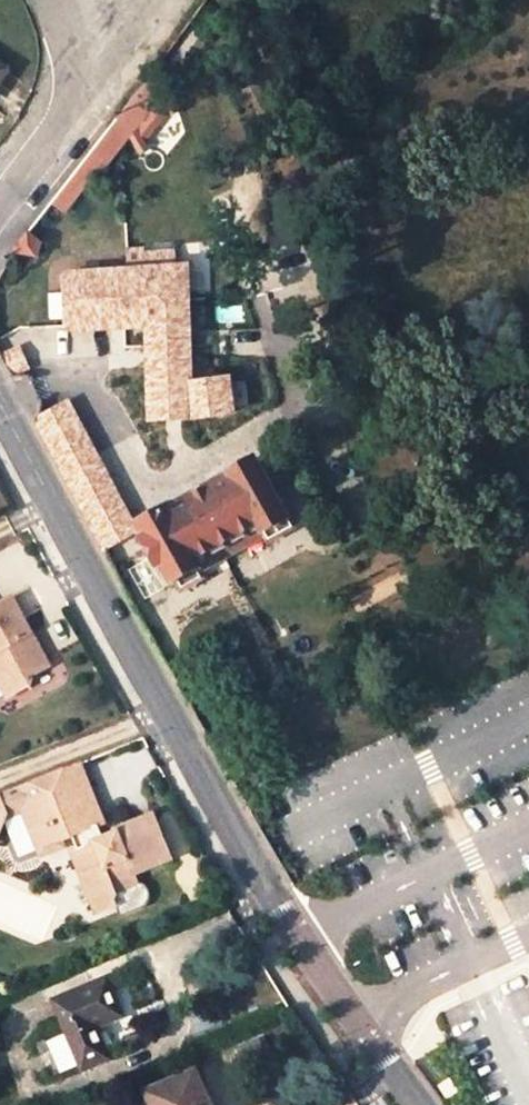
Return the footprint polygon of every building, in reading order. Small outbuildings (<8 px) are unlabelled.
[(0,62),(0,81),(9,68),(0,62)] [(171,109),(173,115),(178,110),(171,91),(133,139),(142,153),(146,148),(144,143),(171,109)] [(131,101),(85,161),(97,170),(100,172),(139,123),(137,121),(143,112),(140,110),(141,109),(131,101)] [(85,161),(53,202),(64,211),(97,170),(85,161)] [(53,202),(29,232),(40,240),(64,211),(53,202)] [(29,232),(13,252),(38,257),(42,242),(40,240),(29,232)] [(184,245),(144,247),(145,269),(185,266),(184,245)] [(65,252),(67,275),(145,269),(144,247),(65,252)] [(71,329),(148,325),(150,419),(191,418),(234,412),(230,377),(191,383),(190,353),(188,266),(185,266),(145,269),(67,275),(71,329)] [(71,351),(70,330),(0,357),(0,359),(9,376),(71,351)] [(191,383),(230,377),(229,348),(190,353),(191,383)] [(33,418),(61,470),(96,453),(68,400),(33,418)] [(103,548),(136,530),(96,453),(61,470),(103,548)] [(258,461),(142,526),(174,584),(179,582),(183,588),(202,577),(199,571),(203,568),(196,557),(259,522),(266,534),(270,540),(293,526),(258,461)] [(196,557),(203,568),(266,534),(259,522),(196,557)] [(13,692),(29,684),(32,674),(49,664),(11,595),(0,601),(0,670),(13,692)] [(0,670),(0,682),(7,695),(13,692),(0,670)] [(73,834),(99,823),(104,821),(80,761),(16,788),(23,804),(33,828),(52,821),(57,833),(62,831),(65,838),(73,834)] [(16,788),(0,794),(7,811),(23,804),(16,788)] [(81,853),(90,875),(85,877),(101,914),(119,906),(116,897),(139,887),(134,875),(173,858),(156,817),(117,833),(118,838),(107,843),(81,853)] [(57,833),(52,821),(33,828),(41,848),(65,838),(62,831),(57,833)] [(99,823),(73,834),(81,853),(107,843),(99,823)] [(81,853),(76,855),(85,877),(90,875),(81,853)] [(119,906),(122,911),(153,897),(155,888),(147,884),(139,887),(116,897),(119,906)] [(96,1028),(123,1017),(106,979),(55,1000),(84,1069),(109,1059),(96,1028)] [(208,1098),(196,1072),(148,1091),(154,1104),(207,1104),(205,1101),(208,1098)] [(451,1079),(439,1087),(448,1100),(460,1093),(451,1079)]
